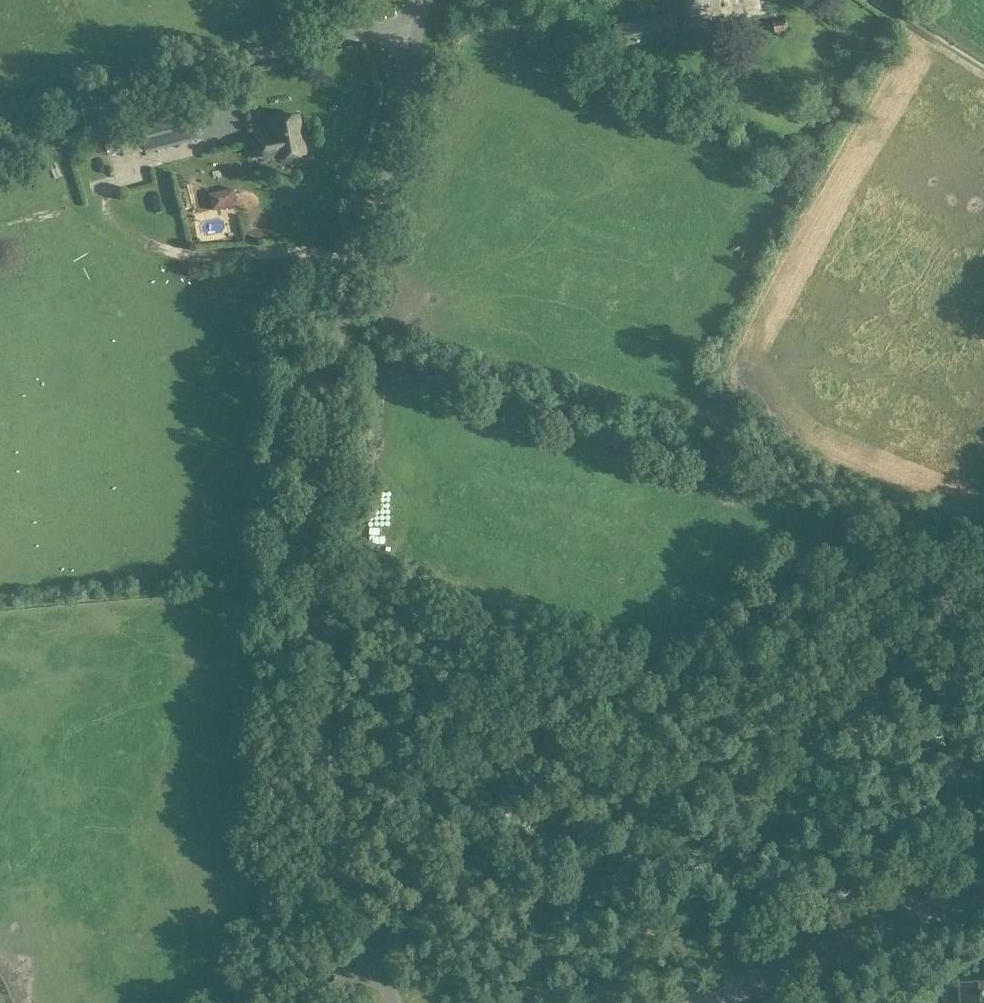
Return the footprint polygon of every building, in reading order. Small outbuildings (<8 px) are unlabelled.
[(760,8),(758,0),(690,0),(695,21),(760,8)] [(621,52),(682,38),(676,13),(615,26),(621,52)] [(786,20),(773,23),(775,33),(788,30),(786,20)] [(201,138),(192,106),(136,121),(145,153),(201,138)] [(270,120),(272,134),(264,135),(262,138),(266,156),(268,158),(276,156),(276,158),(280,158),(281,161),(283,163),(290,162),(291,160),(291,156),(304,154),(297,115),(270,120)] [(208,194),(212,211),(235,205),(231,188),(208,194)] [(959,982),(961,1002),(983,1002),(983,981),(959,982)]
